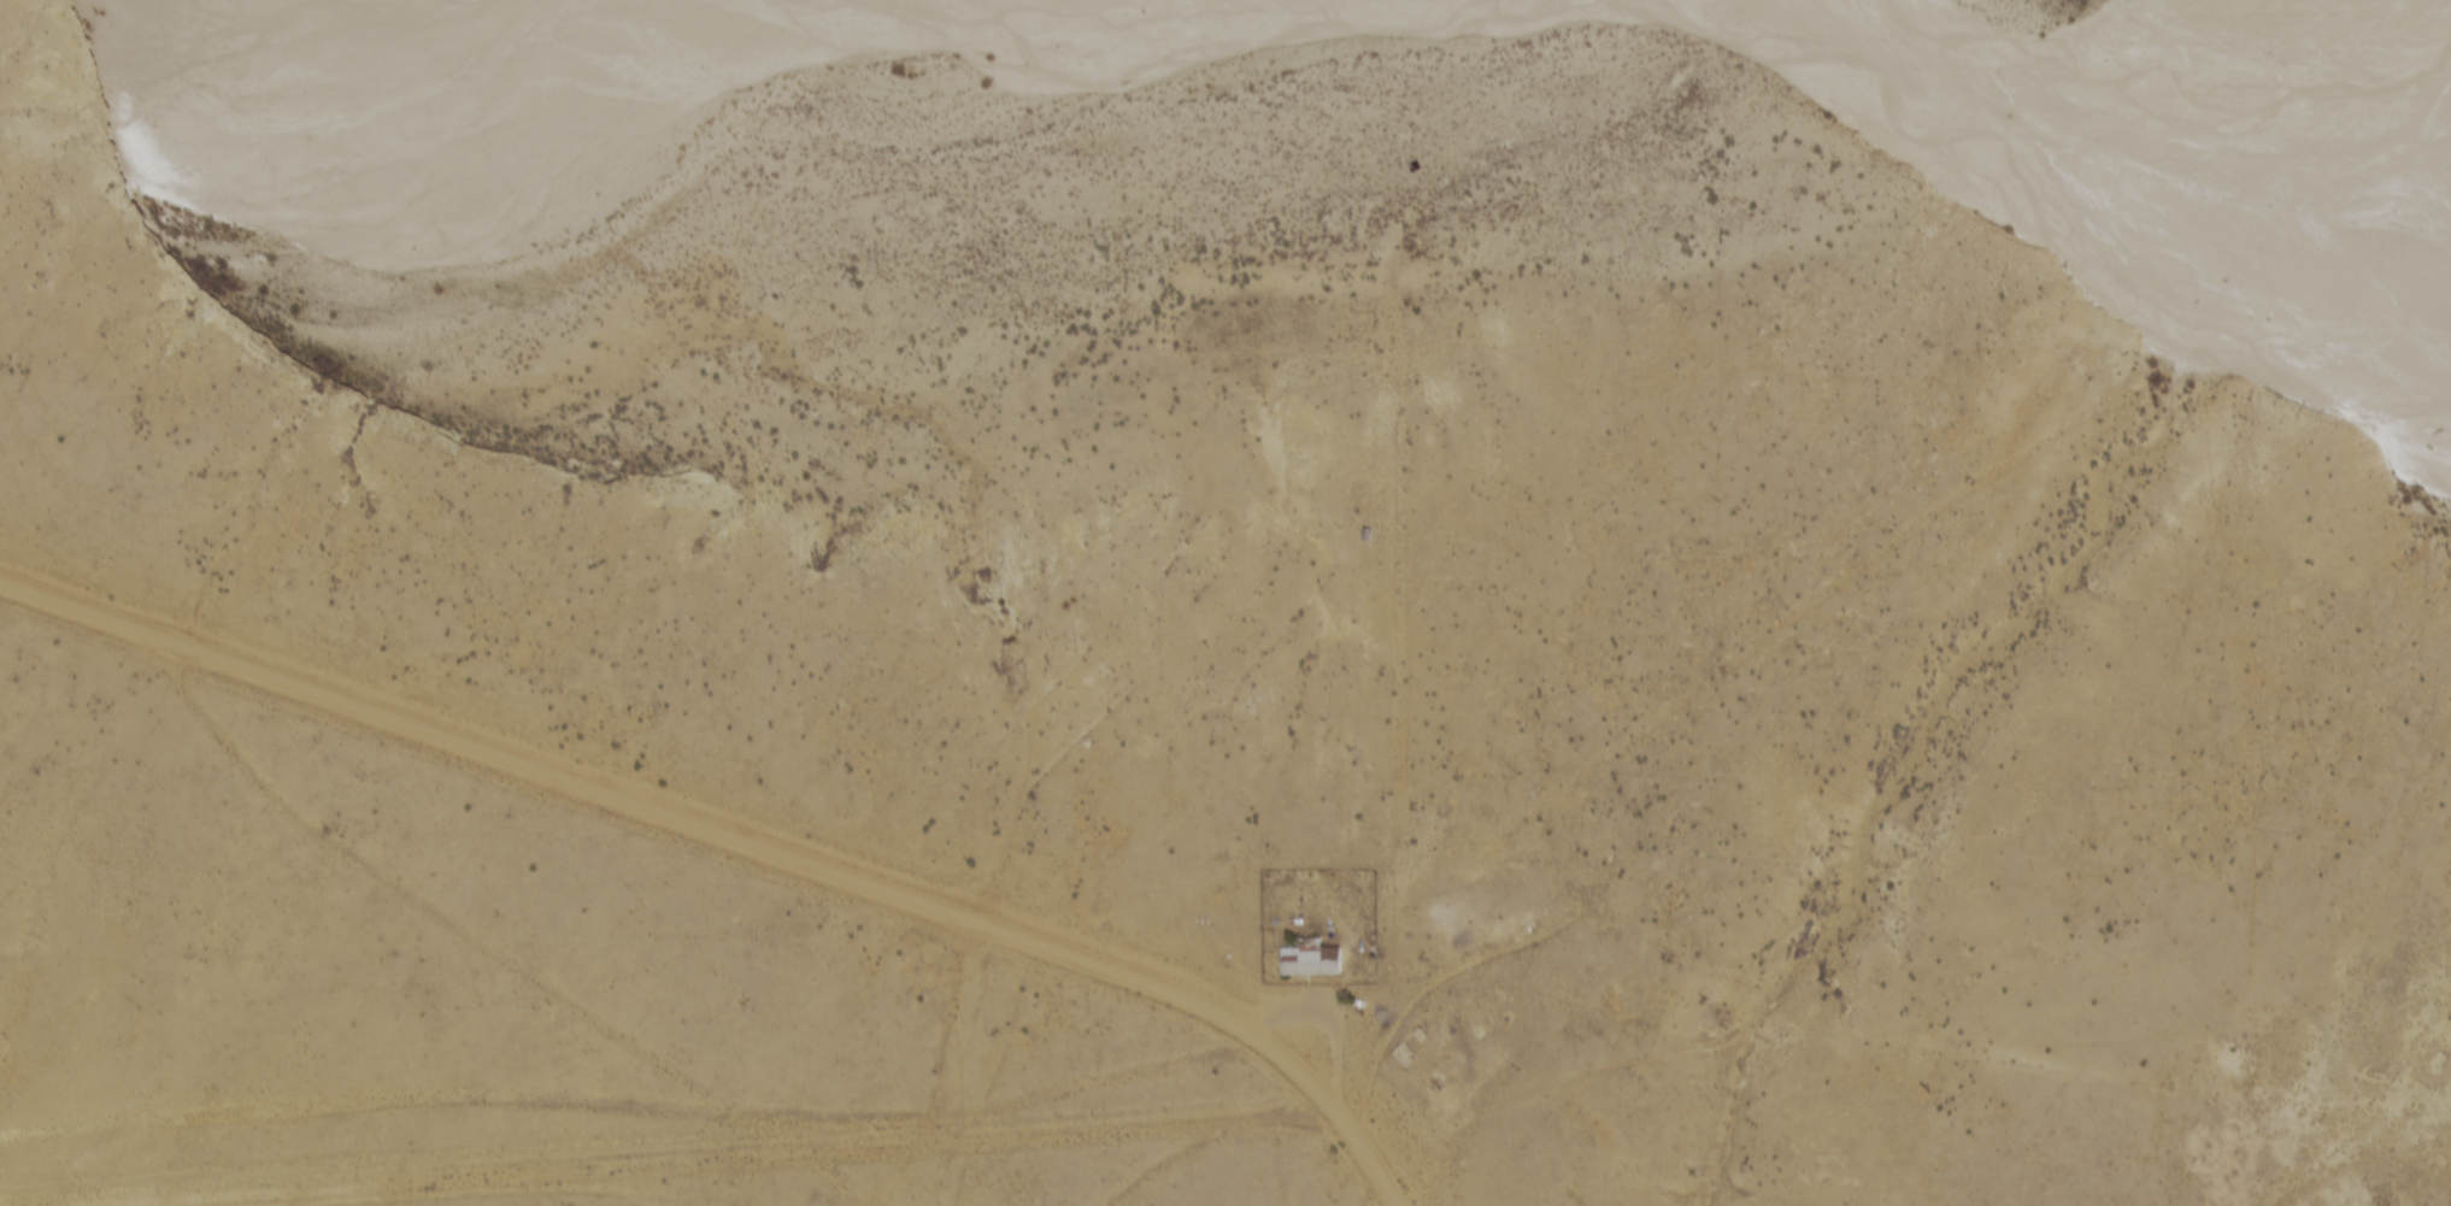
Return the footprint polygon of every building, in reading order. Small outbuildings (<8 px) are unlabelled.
[(1338,976),(1338,947),(1279,948),(1279,977),(1338,976)]
